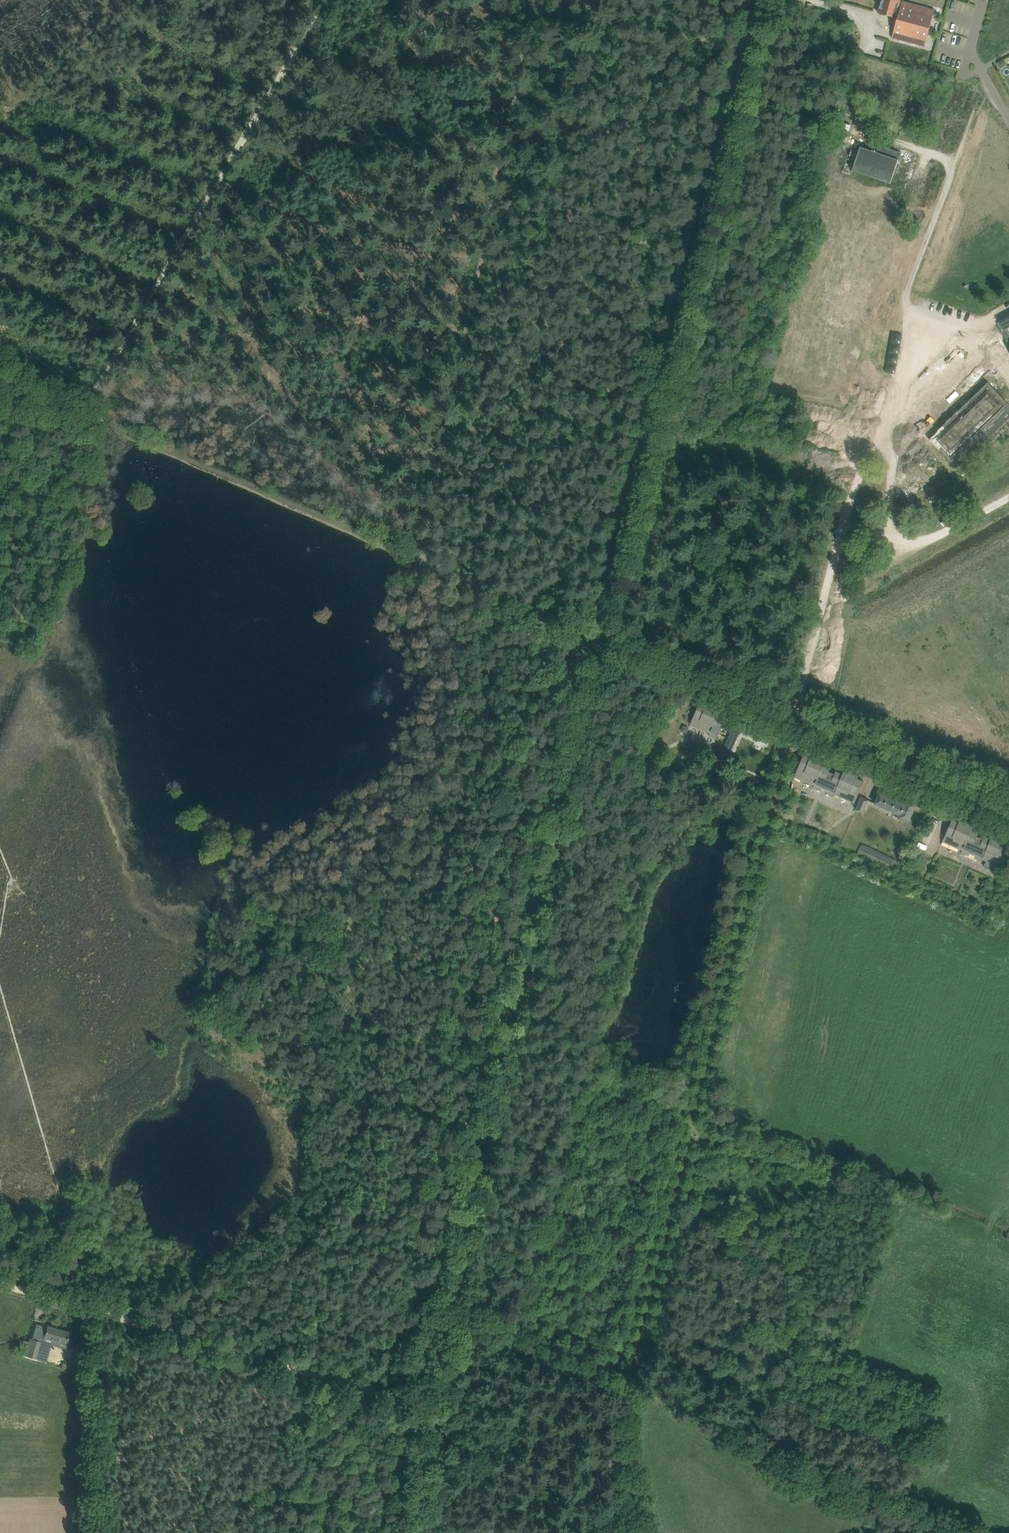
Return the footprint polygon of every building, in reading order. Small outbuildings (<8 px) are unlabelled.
[(925,46),(935,9),(900,0),(882,0),(878,13),(897,18),(892,38),(925,46)] [(869,122),(843,115),(824,185),(920,211),(931,168),(898,159),(896,166),(860,157),(869,122)] [(998,324),(1006,339),(1008,337),(1008,331),(1003,321),(998,324)] [(986,356),(915,425),(957,469),(1008,420),(1008,380),(986,356)] [(706,706),(700,703),(690,724),(710,733),(709,735),(716,738),(725,718),(719,715),(721,709),(707,703),(706,706)] [(751,728),(748,734),(767,743),(772,732),(746,720),(744,725),(751,728)] [(684,725),(681,731),(687,733),(689,728),(684,725)] [(732,730),(723,751),(731,754),(740,734),(732,730)] [(804,755),(794,776),(814,785),(813,787),(821,790),(822,788),(828,790),(826,793),(834,796),(835,794),(855,802),(864,781),(857,778),(858,776),(844,770),(842,774),(836,771),(835,774),(829,771),(830,768),(824,765),(825,762),(811,755),(810,758),(804,755)] [(880,792),(875,803),(900,815),(899,817),(908,822),(917,802),(907,797),(905,803),(897,800),(898,797),(894,795),(893,798),(880,792)] [(863,812),(869,800),(862,797),(856,809),(863,812)] [(952,820),(943,841),(962,849),(961,852),(969,855),(970,853),(976,855),(974,858),(982,861),(983,858),(1003,867),(1008,853),(1008,845),(1005,843),(1006,841),(992,835),(991,839),(984,836),(983,838),(977,836),(978,833),(972,830),(973,826),(960,820),(959,822),(952,820)] [(36,1324),(32,1340),(44,1343),(46,1337),(67,1343),(70,1332),(48,1326),(47,1327),(36,1324)] [(32,1340),(27,1357),(40,1361),(44,1343),(32,1340)]
